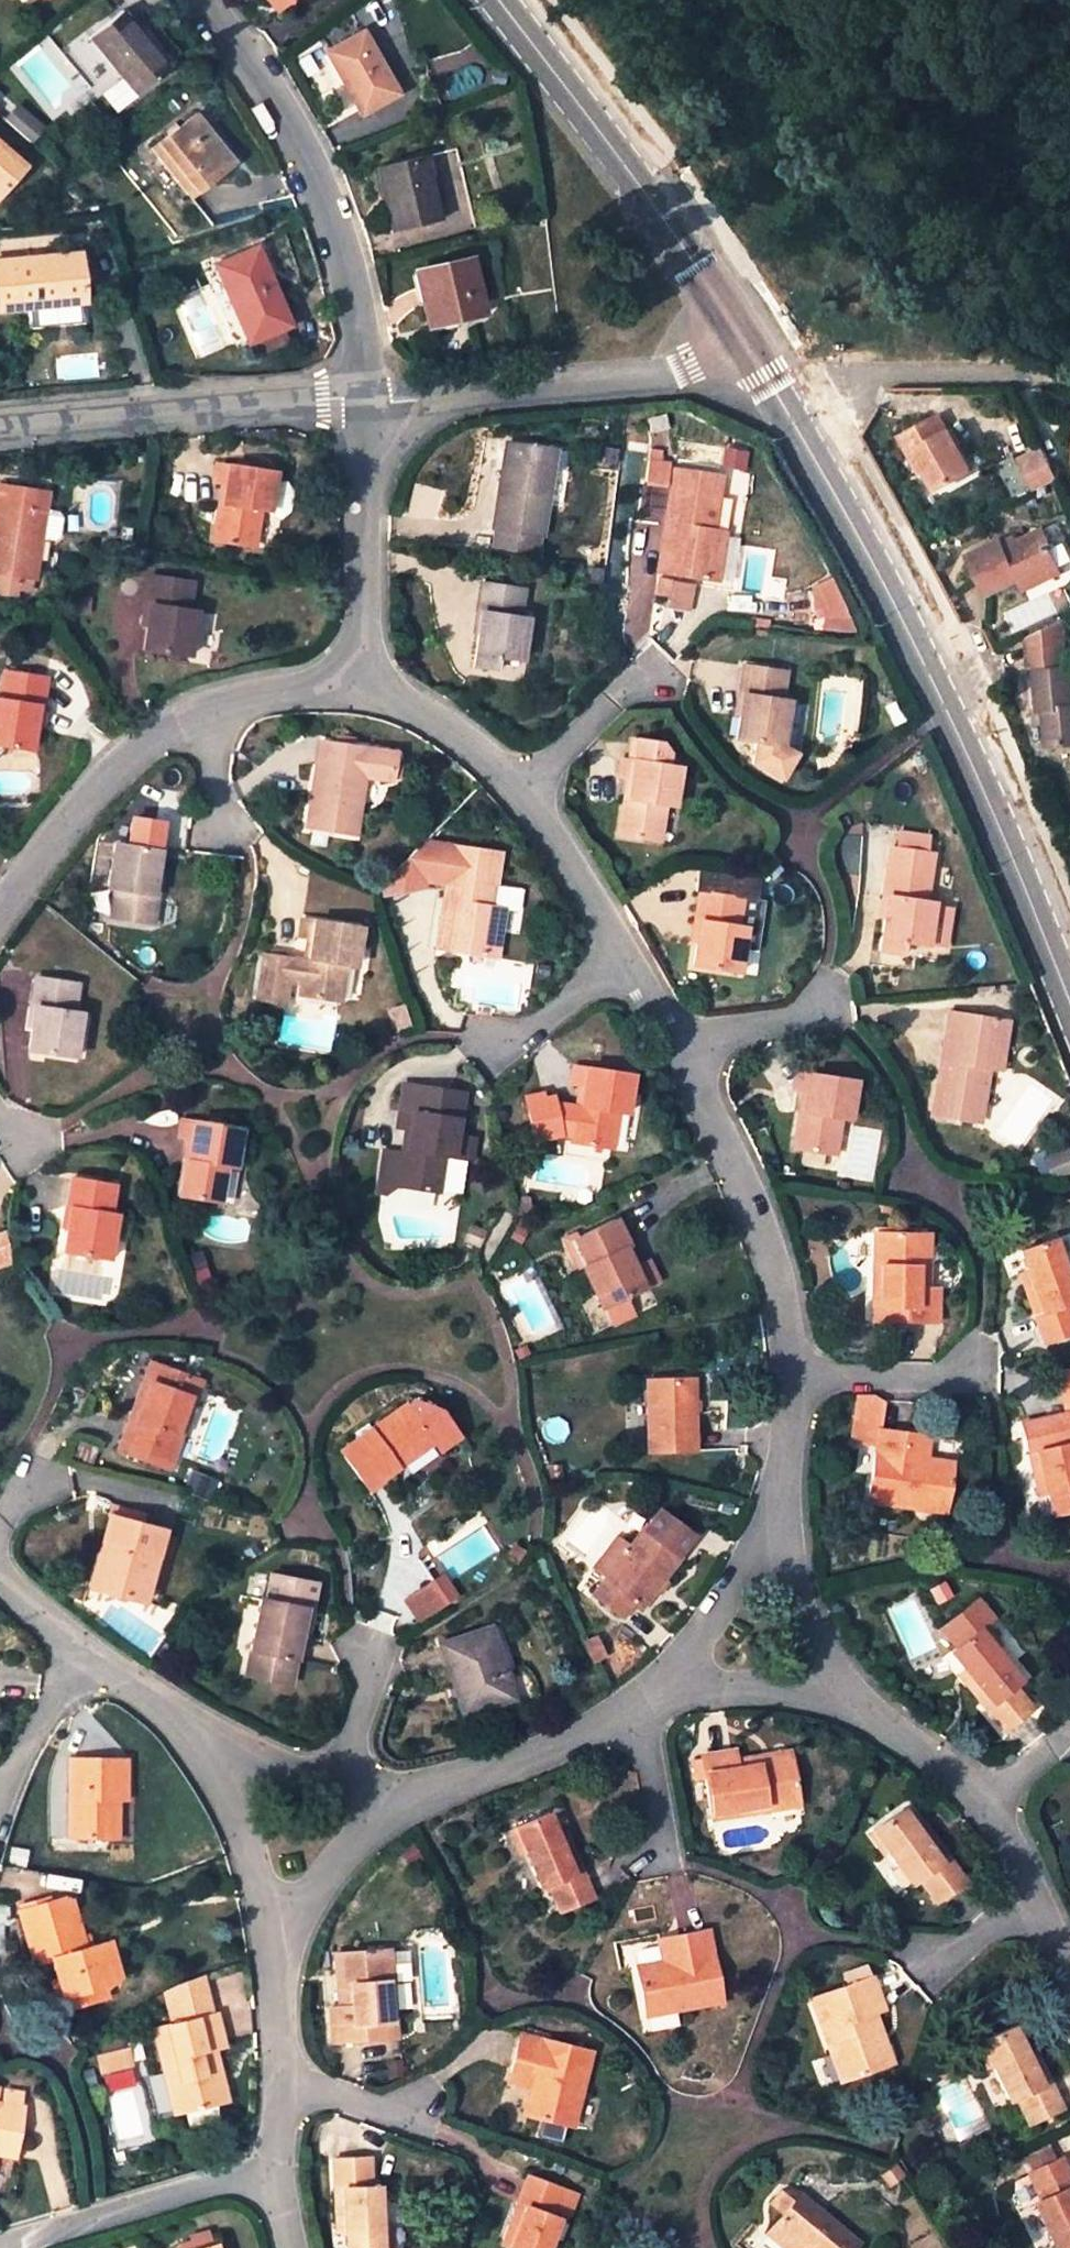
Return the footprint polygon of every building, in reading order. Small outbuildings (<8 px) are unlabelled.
[(79,88),(82,92),(104,74),(119,93),(158,62),(129,25),(115,6),(68,45),(85,68),(75,76),(83,85),(79,88)] [(129,25),(158,62),(167,55),(138,18),(129,25)] [(388,80),(353,18),(317,38),(352,101),(388,80)] [(104,74),(82,92),(97,111),(119,93),(104,74)] [(18,105),(4,120),(32,143),(45,128),(18,105)] [(227,157),(188,107),(145,142),(185,192),(227,157)] [(413,145),(368,156),(385,224),(430,213),(413,145)] [(16,160),(0,146),(0,178),(16,160)] [(467,214),(460,181),(438,187),(446,219),(467,214)] [(249,241),(209,257),(241,334),(246,331),(251,345),(279,333),(273,319),(279,317),(249,241)] [(0,253),(0,300),(76,291),(71,245),(0,253)] [(460,250),(407,261),(417,318),(470,308),(460,250)] [(906,435),(915,452),(922,449),(933,467),(944,486),(979,467),(955,428),(953,429),(943,413),(906,435)] [(491,529),(540,535),(548,466),(535,464),(537,448),(502,443),(491,529)] [(1021,460),(1036,490),(1064,477),(1048,446),(1021,460)] [(535,464),(548,466),(550,450),(537,448),(535,464)] [(749,452),(726,449),(724,467),(746,470),(749,452)] [(922,449),(915,452),(926,470),(933,467),(922,449)] [(674,464),(650,461),(647,483),(671,486),(674,464)] [(272,471),(215,463),(212,483),(226,485),(222,505),(218,504),(212,538),(252,544),(258,510),(267,511),(269,499),(275,499),(279,496),(281,487),(279,483),(271,482),(272,471)] [(673,534),(665,532),(659,569),(717,577),(724,529),(710,526),(718,476),(675,469),(667,518),(675,519),(673,534)] [(43,508),(30,506),(32,491),(0,485),(0,589),(14,592),(15,585),(22,586),(23,576),(33,578),(39,538),(49,540),(61,533),(63,519),(53,510),(43,508)] [(30,506),(43,508),(45,493),(32,491),(30,506)] [(675,519),(667,518),(665,532),(673,534),(675,519)] [(1025,576),(1027,580),(1064,563),(1056,547),(1058,546),(1048,523),(1009,541),(1006,536),(973,551),(992,591),(1025,576)] [(537,556),(540,535),(491,529),(489,550),(537,556)] [(1068,570),(1064,563),(1027,580),(1031,587),(1068,570)] [(674,581),(660,578),(656,596),(671,599),(674,581)] [(186,586),(146,579),(142,607),(146,608),(139,652),(184,659),(190,615),(183,614),(186,586)] [(522,588),(482,581),(478,610),(482,611),(475,666),(497,669),(499,656),(522,659),(525,632),(517,631),(522,588)] [(1039,632),(1042,664),(1069,662),(1069,617),(1039,632)] [(783,667),(744,661),(739,687),(744,688),(737,734),(759,738),(781,741),(788,697),(780,696),(783,667)] [(1042,664),(1042,670),(1069,667),(1069,662),(1042,664)] [(1042,670),(1045,706),(1051,706),(1055,744),(1069,743),(1069,667),(1042,670)] [(6,670),(1,698),(0,698),(0,745),(30,747),(37,703),(41,704),(45,677),(6,670)] [(354,830),(363,776),(369,744),(321,737),(307,822),(354,830)] [(781,741),(759,738),(755,761),(786,777),(798,755),(781,741)] [(660,742),(634,739),(632,758),(622,757),(619,778),(632,779),(630,800),(625,799),(621,833),(661,838),(665,804),(675,806),(679,765),(665,763),(665,750),(660,742)] [(369,744),(363,776),(395,781),(400,749),(369,744)] [(427,837),(375,887),(377,895),(426,903),(427,892),(444,894),(450,840),(427,837)] [(157,848),(114,840),(107,883),(115,885),(110,913),(149,921),(154,893),(150,892),(157,848)] [(444,894),(443,896),(452,897),(450,911),(442,910),(437,945),(494,952),(500,904),(488,902),(494,847),(450,840),(444,894)] [(935,851),(893,845),(887,893),(893,894),(886,950),(907,952),(908,941),(933,945),(936,915),(928,914),(935,851)] [(759,899),(762,875),(701,866),(697,890),(704,890),(700,918),(704,918),(698,963),(741,971),(747,926),(741,925),(744,897),(759,899)] [(452,897),(443,896),(442,910),(450,911),(452,897)] [(759,899),(744,897),(741,925),(756,927),(759,899)] [(358,924),(301,916),(299,938),(311,939),(309,953),(304,952),(304,955),(264,950),(257,994),(285,998),(288,976),(301,978),(299,991),(340,997),(343,964),(353,966),(358,924)] [(77,981),(36,975),(33,1002),(38,1003),(32,1048),(76,1055),(81,1012),(73,1010),(77,981)] [(950,1009),(944,1045),(953,1046),(951,1061),(942,1059),(933,1114),(978,1122),(987,1067),(999,1069),(1007,1020),(950,1009)] [(944,1045),(942,1059),(951,1061),(953,1046),(944,1045)] [(636,1067),(579,1060),(576,1081),(589,1082),(586,1103),(581,1103),(579,1130),(578,1136),(618,1141),(621,1115),(630,1116),(636,1067)] [(860,1077),(802,1068),(799,1089),(813,1091),(810,1110),(805,1109),(800,1143),(840,1149),(845,1115),(854,1116),(860,1077)] [(402,1082),(398,1106),(455,1114),(459,1089),(402,1082)] [(530,1089),(540,1135),(567,1129),(579,1130),(581,1103),(576,1101),(560,1099),(558,1089),(547,1091),(546,1086),(530,1089)] [(455,1114),(398,1106),(396,1127),(408,1129),(405,1149),(383,1146),(377,1188),(388,1189),(396,1181),(436,1186),(441,1153),(449,1155),(452,1133),(455,1114)] [(238,1127),(182,1118),(179,1138),(190,1139),(187,1159),(183,1158),(178,1192),(217,1199),(223,1165),(232,1167),(238,1127)] [(452,1133),(449,1155),(464,1157),(468,1135),(452,1133)] [(1042,1157),(1051,1174),(1069,1166),(1069,1162),(1063,1147),(1042,1157)] [(112,1183),(72,1175),(68,1202),(72,1203),(65,1247),(108,1256),(115,1212),(108,1210),(112,1183)] [(616,1219),(580,1235),(590,1260),(582,1263),(601,1304),(641,1286),(630,1259),(623,1244),(626,1242),(616,1219)] [(939,1288),(924,1288),(925,1231),(905,1231),(904,1235),(877,1235),(875,1321),(939,1321),(939,1288)] [(940,1231),(925,1231),(924,1288),(939,1288),(940,1231)] [(1058,1232),(1052,1234),(1061,1257),(1067,1255),(1058,1232)] [(16,1265),(3,1234),(0,1235),(0,1270),(16,1265)] [(1033,1310),(1043,1337),(1069,1327),(1069,1312),(1065,1299),(1069,1297),(1069,1285),(1059,1258),(1061,1257),(1052,1234),(1019,1247),(1026,1267),(1040,1307),(1033,1310)] [(642,1253),(630,1259),(641,1286),(653,1280),(642,1253)] [(1040,1307),(1026,1267),(1018,1270),(1033,1310),(1040,1307)] [(152,1358),(131,1415),(137,1417),(158,1360),(152,1358)] [(169,1465),(181,1433),(175,1431),(189,1394),(195,1396),(202,1377),(158,1360),(137,1417),(131,1415),(120,1445),(169,1465)] [(1048,1364),(1059,1413),(1026,1420),(1031,1449),(1039,1448),(1049,1489),(1054,1511),(1069,1508),(1069,1366),(1048,1364)] [(699,1372),(655,1374),(657,1444),(702,1443),(699,1372)] [(856,1393),(850,1445),(874,1448),(877,1428),(880,1402),(875,1393),(856,1393)] [(175,1431),(181,1433),(195,1396),(189,1394),(175,1431)] [(368,1482),(398,1460),(395,1455),(431,1430),(434,1436),(433,1437),(438,1443),(459,1430),(442,1405),(420,1398),(411,1403),(408,1399),(342,1444),(368,1482)] [(914,1455),(917,1432),(877,1428),(874,1448),(868,1500),(945,1510),(950,1460),(925,1457),(914,1455)] [(398,1460),(433,1437),(434,1436),(431,1430),(395,1455),(398,1460)] [(914,1455),(925,1457),(927,1434),(917,1432),(914,1455)] [(1041,1491),(1049,1489),(1039,1448),(1031,1449),(1041,1491)] [(113,1502),(111,1513),(146,1524),(149,1511),(113,1502)] [(656,1505),(629,1542),(605,1573),(593,1590),(624,1613),(633,1601),(640,1607),(679,1553),(675,1550),(690,1530),(656,1505)] [(108,1554),(100,1586),(143,1597),(161,1528),(146,1524),(111,1513),(109,1512),(103,1535),(119,1539),(114,1556),(108,1554)] [(605,1573),(629,1542),(616,1531),(592,1563),(605,1573)] [(90,1583),(100,1586),(108,1554),(114,1556),(119,1539),(103,1535),(90,1583)] [(258,1596),(249,1646),(294,1655),(298,1632),(303,1606),(307,1607),(313,1581),(269,1571),(264,1596),(258,1596)] [(443,1578),(404,1602),(417,1624),(456,1600),(443,1578)] [(989,1618),(974,1599),(939,1626),(954,1645),(950,1648),(965,1667),(990,1701),(983,1706),(1002,1730),(1031,1707),(1013,1683),(1018,1679),(993,1646),(978,1627),(983,1623),(989,1618)] [(314,1608),(307,1607),(303,1606),(298,1632),(309,1634),(314,1608)] [(499,1622),(490,1625),(505,1669),(514,1666),(499,1622)] [(978,1627),(993,1646),(998,1642),(983,1623),(978,1627)] [(500,1671),(505,1669),(490,1625),(442,1643),(466,1712),(509,1697),(500,1671)] [(290,1676),(294,1655),(249,1646),(245,1668),(290,1676)] [(990,1701),(965,1667),(958,1672),(983,1706),(990,1701)] [(797,1800),(788,1752),(735,1761),(734,1753),(732,1745),(699,1751),(711,1815),(797,1800)] [(735,1761),(788,1752),(787,1745),(734,1753),(735,1761)] [(65,1835),(106,1836),(106,1798),(115,1798),(123,1798),(123,1755),(67,1754),(65,1835)] [(106,1798),(106,1836),(114,1836),(115,1798),(106,1798)] [(873,1826),(887,1846),(909,1879),(918,1874),(935,1897),(964,1877),(947,1853),(940,1858),(915,1824),(902,1804),(873,1826)] [(593,1894),(582,1866),(574,1869),(558,1829),(549,1809),(516,1822),(526,1847),(541,1883),(549,1880),(560,1907),(593,1894)] [(940,1858),(947,1853),(922,1819),(915,1824),(940,1858)] [(520,1849),(526,1847),(516,1822),(510,1824),(520,1849)] [(574,1869),(582,1866),(566,1826),(558,1829),(574,1869)] [(882,1850),(887,1846),(873,1826),(867,1830),(882,1850)] [(101,1986),(102,1989),(113,1980),(103,1942),(84,1948),(71,1899),(64,1901),(63,1897),(20,1909),(34,1961),(50,1956),(57,1978),(62,1996),(101,1986)] [(671,1955),(660,1957),(634,1962),(644,2013),(720,1998),(705,1926),(667,1933),(671,1955)] [(656,1935),(660,1957),(671,1955),(667,1933),(656,1935)] [(384,1943),(337,1949),(342,2003),(335,2003),(326,2004),(330,2039),(395,2031),(388,1973),(384,1946),(384,1943)] [(400,1944),(384,1946),(388,1973),(404,1971),(400,1944)] [(329,1950),(335,2003),(342,2003),(337,1949),(329,1950)] [(179,1981),(188,2021),(215,2014),(205,1972),(179,1981)] [(837,2078),(884,2062),(867,2010),(873,2008),(882,2005),(870,1974),(809,1994),(837,2078)] [(62,1996),(57,1978),(51,1979),(59,2009),(104,1997),(102,1989),(101,1986),(62,1996)] [(867,2010),(884,2062),(890,2060),(873,2008),(867,2010)] [(175,2119),(220,2107),(207,2050),(214,2048),(222,2046),(215,2014),(188,2021),(154,2029),(175,2119)] [(1063,2105),(1050,2078),(1042,2081),(1024,2042),(1014,2022),(982,2037),(993,2061),(1011,2097),(1018,2094),(1031,2120),(1063,2105)] [(521,2034),(511,2072),(531,2077),(528,2089),(522,2114),(571,2127),(590,2051),(521,2034)] [(987,2064),(993,2061),(982,2037),(976,2040),(987,2064)] [(1042,2081),(1050,2078),(1032,2039),(1024,2042),(1042,2081)] [(130,2047),(98,2055),(102,2074),(134,2066),(130,2047)] [(207,2050),(220,2107),(227,2105),(214,2048),(207,2050)] [(531,2077),(511,2072),(508,2083),(528,2089),(531,2077)] [(16,2145),(22,2112),(23,2104),(20,2104),(22,2092),(4,2088),(2,2101),(0,2100),(0,2142),(16,2145)] [(27,2113),(22,2112),(16,2145),(22,2146),(27,2113)] [(16,2145),(0,2142),(0,2153),(14,2156),(16,2145)] [(1051,2236),(1057,2247),(1069,2247),(1069,2191),(1067,2184),(1069,2183),(1069,2173),(1061,2154),(1029,2170),(1041,2194),(1033,2198),(1051,2236)] [(379,2225),(378,2185),(370,2185),(369,2157),(333,2159),(334,2189),(342,2189),(343,2230),(344,2247),(380,2247),(379,2225)] [(527,2176),(517,2205),(524,2208),(511,2245),(510,2247),(548,2247),(559,2218),(551,2215),(560,2189),(527,2176)] [(336,2230),(343,2230),(342,2189),(334,2189),(336,2230)] [(791,2247),(860,2247),(862,2245),(806,2193),(771,2230),(791,2247)] [(524,2208),(517,2205),(504,2242),(511,2245),(524,2208)] [(379,2225),(380,2247),(388,2247),(387,2224),(379,2225)] [(180,2247),(209,2247),(217,2246),(215,2236),(179,2245),(180,2247)] [(1051,2236),(1044,2239),(1049,2247),(1057,2247),(1051,2236)]
